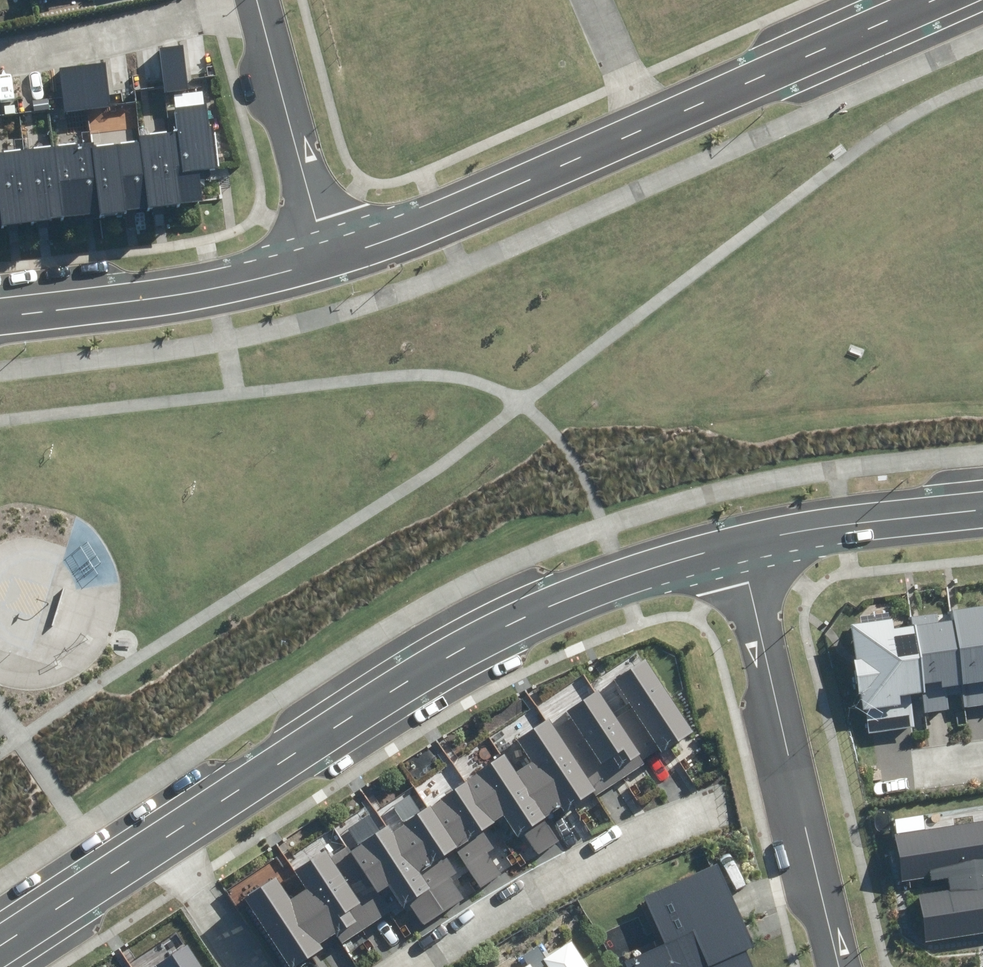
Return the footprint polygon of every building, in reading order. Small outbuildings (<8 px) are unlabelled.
[(159,48),(165,93),(189,90),(183,46),(159,48)] [(59,69),(64,113),(111,107),(106,63),(59,69)] [(202,200),(199,170),(217,168),(209,105),(173,109),(176,132),(139,136),(140,142),(92,148),(91,140),(0,151),(0,224),(202,200)] [(965,708),(982,706),(982,606),(952,609),(954,622),(963,693),(965,708)] [(913,628),(921,692),(924,714),(955,710),(953,694),(963,693),(954,622),(938,624),(937,615),(912,618),(913,628)] [(921,692),(913,628),(893,630),(891,620),(852,624),(857,660),(853,660),(857,694),(864,693),(869,733),(916,728),(912,693),(921,692)] [(290,966),(296,966),(323,949),(319,943),(333,933),(341,944),(391,910),(396,917),(410,908),(423,926),(476,891),(469,881),(463,886),(457,877),(468,869),(480,887),(515,863),(502,843),(521,830),(537,854),(561,838),(547,817),(577,797),(580,802),(594,792),(597,797),(646,764),(644,760),(660,749),(663,752),(693,732),(645,659),(615,679),(631,703),(614,714),(598,690),(568,711),(586,738),(568,750),(548,719),(516,740),(531,762),(517,772),(505,755),(419,813),(408,796),(378,815),(376,811),(349,830),(360,846),(351,852),(348,847),(332,858),(326,848),(292,871),(305,890),(292,900),(277,878),(245,900),(290,966)] [(891,835),(898,881),(929,876),(930,882),(950,879),(952,892),(917,897),(924,941),(982,932),(982,821),(891,835)] [(643,895),(664,946),(622,964),(624,966),(754,966),(747,950),(751,948),(715,864),(643,895)] [(572,939),(544,956),(550,966),(589,966),(572,939)] [(188,946),(157,966),(202,966),(188,946)]
